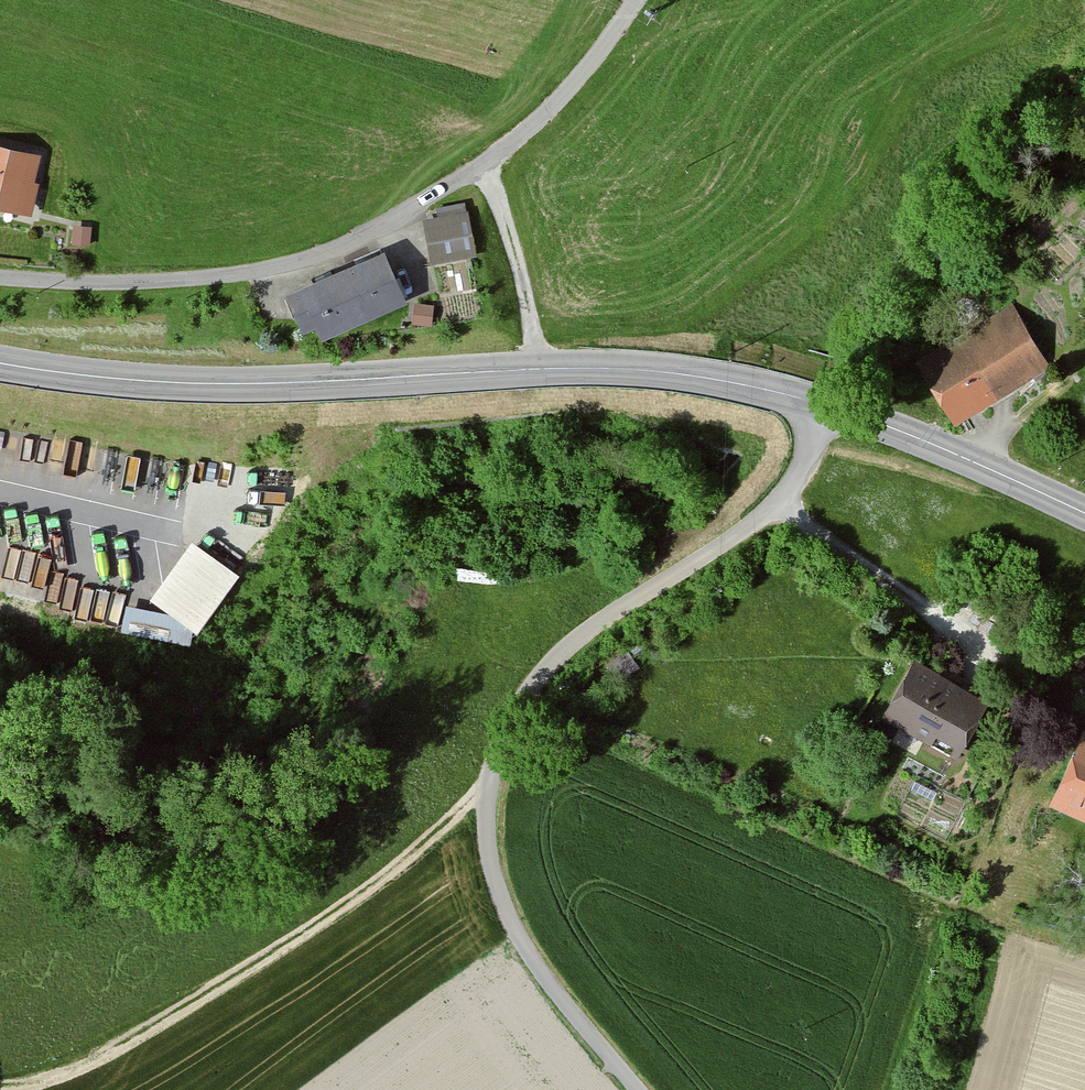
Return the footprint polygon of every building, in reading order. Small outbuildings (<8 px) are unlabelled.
[(0,153),(0,213),(29,219),(42,163),(0,153)] [(468,217),(422,227),(431,267),(476,257),(468,217)] [(86,251),(87,231),(71,230),(70,250),(86,251)] [(402,305),(379,253),(282,295),(305,347),(402,305)] [(431,308),(413,306),(411,326),(429,328),(431,308)] [(1013,310),(917,364),(954,428),(1050,373),(1013,310)] [(190,538),(152,598),(202,629),(240,569),(190,538)] [(126,605),(126,630),(164,631),(164,605),(126,605)] [(987,701),(909,660),(880,715),(958,756),(987,701)] [(1081,730),(1049,804),(1084,819),(1084,731),(1081,730)]
